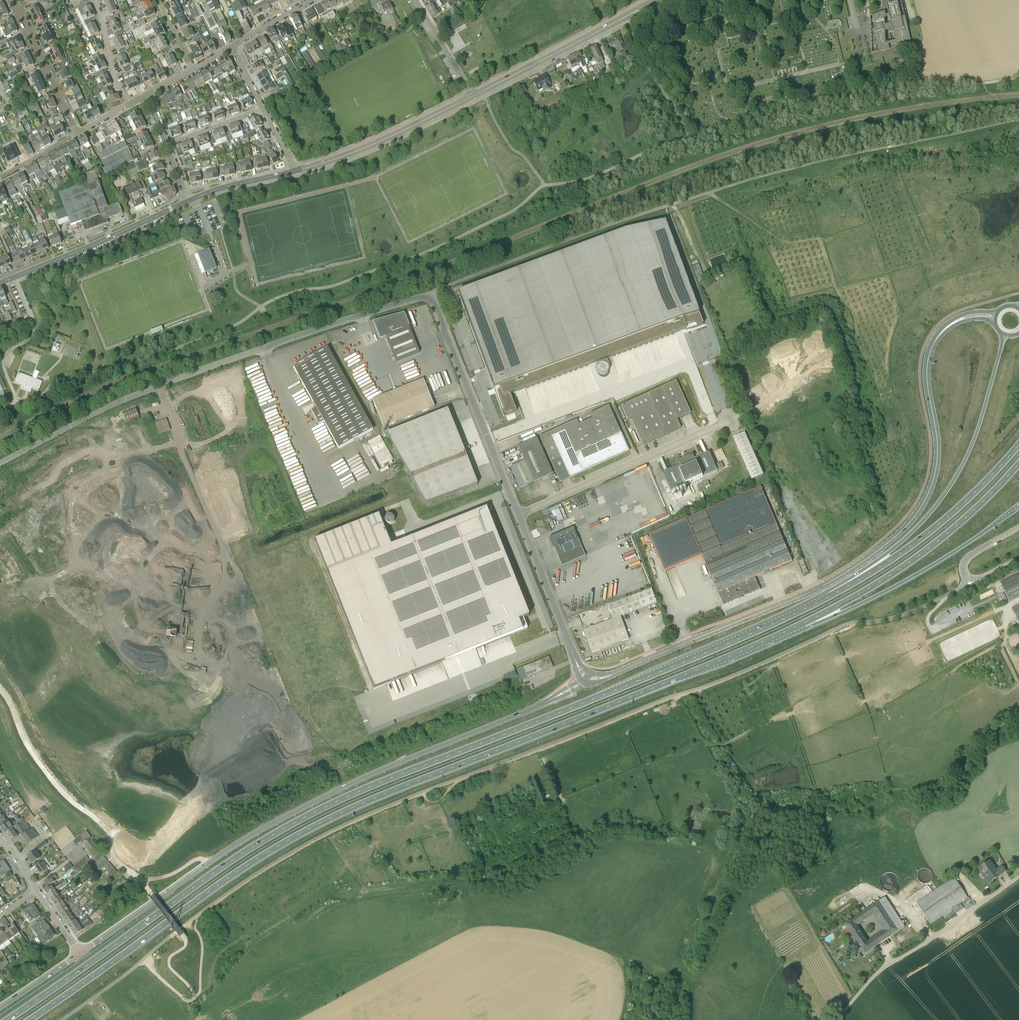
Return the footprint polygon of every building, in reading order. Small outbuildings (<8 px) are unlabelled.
[(140,4),(138,5),(139,8),(141,8),(142,10),(125,18),(127,21),(132,19),(137,17),(153,10),(148,0),(147,0),(145,1),(140,4)] [(217,27),(216,24),(211,14),(207,3),(205,0),(192,0),(196,8),(200,16),(200,17),(203,15),(210,30),(217,27)] [(207,3),(211,14),(215,12),(220,10),(221,10),(216,0),(213,0),(207,3)] [(245,34),(250,31),(241,11),(246,8),(242,0),(231,5),(242,30),(245,34)] [(348,5),(346,0),(332,0),(333,1),(328,3),(332,11),(338,8),(342,5),(343,8),(348,5)] [(379,4),(377,0),(366,0),(370,9),(379,4)] [(379,4),(380,4),(384,13),(389,11),(390,12),(393,10),(389,3),(388,0),(377,0),(379,4)] [(891,0),(891,1),(892,0),(893,4),(886,6),(887,8),(891,25),(885,26),(884,19),(885,18),(885,19),(886,19),(885,13),(872,16),(875,27),(874,27),(875,32),(879,52),(889,49),(888,46),(888,43),(887,43),(887,44),(885,44),(885,33),(893,31),(896,44),(897,48),(911,44),(906,21),(902,6),(901,0),(892,0),(891,0)] [(107,10),(114,6),(112,1),(105,5),(107,10)] [(266,1),(261,4),(265,12),(270,9),(269,7),(266,1)] [(335,16),(332,11),(328,3),(327,1),(320,5),(326,16),(327,16),(329,20),(335,16)] [(170,7),(173,12),(185,6),(187,5),(185,3),(181,4),(180,2),(170,7)] [(426,8),(429,13),(438,8),(439,7),(436,2),(426,8)] [(82,16),(93,11),(90,6),(88,7),(87,4),(78,9),(82,16)] [(259,15),(265,12),(261,4),(255,7),(259,15)] [(324,17),(326,16),(320,5),(314,8),(319,17),(322,15),(324,17)] [(114,6),(107,10),(110,15),(117,12),(114,6)] [(175,18),(183,14),(189,11),(191,10),(190,7),(186,9),(185,6),(173,12),(175,18)] [(30,13),(33,18),(43,13),(41,9),(39,10),(37,7),(31,10),(33,12),(30,13)] [(254,18),(259,15),(255,7),(250,10),(254,18)] [(196,18),(200,16),(196,8),(191,10),(189,11),(190,14),(193,12),(196,18)] [(438,8),(429,13),(432,18),(441,13),(438,8)] [(6,17),(5,16),(8,15),(6,9),(0,12),(0,20),(6,17)] [(308,23),(317,18),(312,9),(305,13),(307,17),(305,18),(308,23)] [(153,10),(137,17),(138,20),(146,17),(147,19),(155,14),(153,10)] [(86,24),(91,21),(90,19),(95,16),(93,11),(82,16),(86,24)] [(38,24),(44,21),(43,18),(45,17),(43,13),(33,18),(35,23),(37,22),(38,24)] [(70,16),(69,13),(55,19),(57,22),(70,16)] [(111,23),(109,23),(112,29),(119,25),(117,20),(120,19),(118,14),(109,18),(111,23)] [(178,23),(185,19),(188,18),(187,16),(186,16),(184,17),(183,14),(175,18),(178,23)] [(302,28),(298,20),(295,16),(290,19),(297,31),(300,37),(305,34),(301,28),(302,28)] [(154,33),(162,29),(159,23),(157,18),(153,20),(152,21),(146,24),(144,21),(135,25),(135,24),(132,19),(127,21),(126,22),(128,25),(130,29),(131,32),(137,29),(142,39),(145,37),(144,34),(153,29),(154,33)] [(181,29),(188,25),(185,19),(178,23),(181,29)] [(1,25),(2,27),(5,26),(7,29),(15,26),(12,20),(1,25)] [(224,20),(220,22),(216,24),(217,27),(226,45),(234,40),(230,32),(227,34),(227,33),(225,35),(222,27),(227,25),(224,20)] [(89,32),(97,28),(94,23),(92,24),(91,21),(86,24),(89,32)] [(115,33),(117,36),(123,33),(121,28),(128,25),(126,22),(119,25),(112,29),(114,34),(115,33)] [(444,30),(447,35),(461,27),(458,22),(444,30)] [(40,33),(42,37),(53,32),(50,25),(41,29),(42,32),(40,33)] [(7,39),(6,37),(17,32),(15,26),(7,29),(3,31),(5,35),(4,37),(0,38),(0,43),(6,40),(7,39)] [(279,34),(277,35),(277,37),(280,41),(283,40),(284,41),(290,38),(283,26),(277,30),(279,34)] [(202,39),(204,38),(201,32),(195,35),(190,27),(184,30),(185,32),(183,33),(186,40),(191,37),(194,43),(195,44),(196,43),(196,42),(199,41),(200,41),(200,40),(202,39)] [(88,38),(88,39),(89,41),(95,39),(93,36),(99,33),(97,28),(89,32),(92,37),(88,38)] [(151,42),(160,37),(165,34),(162,29),(154,33),(153,33),(154,36),(143,41),(145,46),(151,42)] [(277,35),(275,33),(273,29),(266,32),(272,42),(275,41),(276,44),(280,42),(277,37),(277,35)] [(51,46),(57,43),(56,40),(54,41),(52,38),(55,37),(53,33),(53,32),(42,37),(45,42),(47,41),(48,44),(49,43),(51,46)] [(115,46),(123,42),(121,37),(124,35),(123,33),(117,36),(118,38),(113,41),(115,46)] [(205,37),(204,38),(202,39),(210,54),(216,50),(214,46),(209,37),(210,36),(209,35),(205,37)] [(273,49),(271,45),(268,41),(266,36),(268,41),(266,42),(264,37),(258,40),(260,44),(261,46),(264,51),(265,52),(269,49),(270,50),(273,49)] [(150,50),(165,42),(162,37),(155,41),(156,44),(148,47),(150,50)] [(607,43),(611,51),(616,48),(618,53),(626,49),(622,41),(621,41),(619,37),(607,43)] [(12,48),(15,47),(22,43),(19,38),(16,39),(16,38),(9,41),(12,48)] [(95,39),(89,41),(90,43),(93,49),(100,45),(98,40),(96,41),(95,39)] [(202,46),(200,48),(205,57),(210,54),(202,39),(200,40),(200,41),(202,46)] [(120,53),(127,50),(129,49),(128,46),(125,47),(123,42),(115,46),(118,51),(119,50),(120,53)] [(159,50),(160,52),(168,47),(165,42),(150,50),(152,53),(159,50)] [(261,46),(260,44),(257,45),(255,42),(249,45),(255,56),(264,51),(261,46)] [(15,54),(22,51),(21,50),(24,48),(22,43),(15,47),(16,51),(14,52),(12,53),(12,54),(13,55),(15,54)] [(195,44),(194,43),(190,45),(192,49),(191,50),(196,60),(203,57),(196,43),(195,44)] [(93,59),(99,56),(97,53),(103,50),(100,45),(93,49),(95,54),(93,55),(92,56),(93,59)] [(247,60),(255,56),(249,45),(244,48),(246,52),(244,53),(247,60)] [(50,53),(52,57),(62,52),(60,49),(58,50),(56,46),(51,49),(52,52),(50,53)] [(600,70),(606,67),(598,52),(595,47),(590,50),(596,60),(598,64),(597,64),(600,70)] [(119,63),(127,60),(124,54),(128,53),(127,50),(120,53),(121,56),(117,58),(119,63)] [(276,54),(279,60),(285,57),(282,51),(276,54)] [(57,64),(63,61),(62,58),(64,57),(62,52),(52,57),(54,62),(56,61),(57,64)] [(585,63),(583,60),(587,58),(584,52),(579,55),(579,54),(574,56),(577,62),(578,64),(580,63),(582,68),(586,66),(584,63),(585,63)] [(24,63),(31,60),(28,54),(17,59),(18,62),(22,60),(24,63)] [(97,66),(104,63),(102,58),(100,58),(99,56),(93,59),(94,61),(92,62),(91,63),(92,66),(94,66),(96,65),(97,66)] [(177,64),(172,56),(165,60),(169,68),(177,64)] [(578,64),(577,62),(574,56),(567,59),(571,66),(570,67),(571,69),(578,65),(578,64)] [(229,70),(231,73),(235,71),(229,59),(226,61),(229,65),(227,66),(230,69),(229,70)] [(21,68),(22,71),(34,65),(31,60),(24,63),(25,66),(21,68)] [(124,70),(130,67),(127,60),(119,63),(121,68),(122,68),(124,70)] [(228,75),(231,73),(229,70),(230,69),(227,66),(229,65),(226,61),(221,64),(227,73),(228,75)] [(264,66),(261,62),(251,67),(254,72),(264,66)] [(63,81),(72,76),(71,73),(72,73),(72,72),(72,71),(72,70),(72,69),(73,68),(74,67),(75,65),(76,64),(75,63),(71,65),(66,67),(65,68),(67,71),(60,74),(63,81)] [(98,75),(103,73),(102,70),(107,68),(104,63),(97,66),(94,68),(98,75)] [(154,65),(155,69),(157,73),(156,74),(157,76),(160,82),(167,78),(165,74),(163,70),(162,67),(159,69),(157,64),(154,65)] [(222,76),(227,73),(221,64),(216,66),(222,76)] [(217,79),(222,76),(216,66),(212,69),(217,79)] [(568,71),(565,66),(557,70),(560,76),(568,71)] [(146,73),(146,74),(150,81),(155,79),(154,78),(157,76),(156,74),(157,73),(155,69),(146,73)] [(213,81),(217,79),(212,69),(207,72),(213,81)] [(144,82),(145,84),(150,81),(146,74),(146,73),(145,71),(140,73),(139,72),(136,73),(141,83),(144,82)] [(218,91),(213,81),(207,72),(200,76),(205,84),(206,86),(210,84),(214,92),(211,94),(213,97),(220,93),(218,91)] [(256,77),(260,83),(269,78),(266,72),(256,77)] [(101,83),(109,79),(107,74),(105,75),(103,73),(98,75),(101,83)] [(129,79),(134,89),(139,86),(138,84),(141,83),(136,73),(134,74),(135,76),(129,79)] [(35,85),(42,82),(38,74),(31,77),(35,85)] [(293,83),(288,74),(284,76),(289,85),(293,83)] [(544,92),(552,87),(545,75),(539,78),(540,79),(538,80),(534,82),(538,91),(542,89),(544,92)] [(197,89),(205,84),(200,76),(189,82),(194,90),(196,88),(197,89)] [(260,83),(262,88),(272,83),(269,78),(260,83)] [(103,92),(108,89),(107,87),(111,84),(109,79),(101,83),(102,83),(99,84),(103,92)] [(129,91),(134,89),(129,79),(125,81),(126,83),(126,84),(129,91)] [(75,95),(80,92),(78,87),(75,88),(71,81),(65,84),(68,91),(72,89),(75,95)] [(35,85),(39,94),(46,90),(42,82),(35,85)] [(194,90),(189,82),(185,84),(189,92),(191,91),(195,99),(198,97),(194,90)] [(272,83),(262,88),(265,94),(275,89),(272,83)] [(188,93),(189,92),(185,84),(180,87),(189,102),(192,100),(191,98),(188,93)] [(189,108),(191,106),(189,102),(180,87),(176,89),(175,90),(172,92),(179,105),(182,104),(180,100),(184,99),(189,108)] [(108,99),(114,96),(111,91),(110,92),(108,89),(103,92),(104,93),(101,94),(104,101),(108,99)] [(175,108),(176,110),(180,108),(179,105),(172,92),(164,97),(171,110),(175,108)] [(111,104),(108,106),(110,110),(115,107),(113,103),(120,100),(117,95),(114,96),(108,99),(111,104)] [(245,99),(249,108),(252,106),(254,105),(249,97),(245,99)] [(47,116),(56,112),(54,108),(56,107),(52,99),(44,103),(46,108),(44,109),(47,116)] [(247,109),(249,108),(245,99),(240,102),(244,110),(247,109)] [(87,105),(94,120),(100,116),(100,115),(99,112),(97,108),(96,108),(95,107),(92,109),(88,100),(85,102),(87,105)] [(232,105),(235,114),(238,113),(240,112),(236,103),(232,105)] [(87,105),(82,108),(83,111),(85,110),(87,112),(88,113),(84,115),(88,123),(94,120),(87,105)] [(232,115),(235,114),(232,105),(227,107),(230,116),(232,115)] [(217,111),(220,120),(223,119),(225,118),(222,109),(217,111)] [(218,121),(220,120),(217,111),(212,112),(215,121),(218,121)] [(132,121),(142,117),(141,117),(139,112),(130,116),(132,121)] [(7,118),(12,129),(21,125),(16,114),(7,118)] [(202,116),(206,125),(209,124),(211,123),(207,114),(202,116)] [(203,126),(206,125),(202,116),(198,118),(201,127),(203,126)] [(252,125),(260,121),(259,118),(257,116),(249,121),(252,125)] [(134,126),(144,122),(142,117),(132,121),(134,126)] [(188,121),(191,131),(194,130),(194,129),(196,129),(193,120),(188,121)] [(189,132),(191,131),(188,121),(183,123),(186,132),(189,131),(189,132)] [(260,121),(252,125),(254,130),(262,126),(261,124),(261,123),(260,121)] [(37,131),(38,134),(41,140),(45,148),(51,144),(44,130),(48,128),(46,122),(41,124),(42,125),(36,128),(37,131)] [(134,126),(135,126),(137,131),(146,127),(144,122),(134,126)] [(56,127),(60,135),(65,132),(64,130),(67,129),(64,123),(56,127)] [(121,131),(120,129),(117,123),(111,127),(116,134),(118,137),(119,140),(121,139),(120,137),(122,135),(120,131),(121,131)] [(246,134),(245,131),(243,125),(240,126),(239,123),(233,125),(236,134),(237,134),(239,138),(244,136),(245,139),(247,144),(250,143),(248,139),(247,137),(246,134)] [(173,127),(177,136),(180,135),(179,135),(182,134),(178,125),(173,127)] [(232,136),(236,134),(233,125),(228,127),(230,131),(227,132),(230,141),(233,140),(232,136)] [(22,126),(20,127),(17,129),(15,130),(17,134),(20,133),(22,132),(25,131),(22,126)] [(55,137),(60,135),(56,127),(52,129),(55,137)] [(110,137),(116,134),(111,127),(106,130),(110,137)] [(174,137),(177,136),(173,127),(169,129),(172,138),(174,137)] [(230,141),(227,132),(224,133),(223,129),(217,131),(221,140),(226,138),(228,142),(230,141)] [(110,137),(106,130),(101,133),(105,140),(107,142),(112,140),(110,137)] [(259,139),(267,135),(266,132),(265,130),(256,134),(259,139)] [(216,143),(216,142),(221,140),(217,131),(212,133),(213,136),(211,137),(213,144),(216,143)] [(139,141),(149,137),(147,132),(137,136),(139,141)] [(100,143),(105,140),(101,133),(95,136),(100,143)] [(33,136),(40,150),(45,148),(41,140),(38,134),(34,136),(33,136)] [(210,144),(212,148),(214,147),(213,144),(211,137),(208,138),(207,135),(202,137),(205,146),(210,144)] [(263,145),(269,142),(268,140),(270,139),(269,137),(267,135),(259,139),(261,143),(257,146),(258,148),(263,145)] [(36,153),(40,150),(33,136),(32,136),(30,137),(34,144),(31,146),(36,153)] [(88,151),(92,149),(84,136),(78,140),(84,151),(88,159),(91,157),(88,151)] [(94,146),(100,143),(95,136),(90,139),(94,146)] [(142,146),(151,142),(149,137),(139,141),(140,141),(142,146)] [(201,151),(200,148),(205,146),(202,137),(196,139),(197,142),(195,143),(198,152),(201,151)] [(4,151),(9,162),(18,157),(14,150),(18,148),(15,140),(10,142),(12,147),(4,151)] [(78,149),(80,149),(75,141),(71,143),(75,151),(81,163),(88,159),(84,151),(80,153),(78,149)] [(196,155),(199,154),(198,152),(195,143),(192,144),(191,141),(185,143),(189,152),(194,150),(196,155)] [(142,145),(144,150),(154,147),(152,142),(151,142),(142,146),(142,145)] [(72,153),(75,151),(71,143),(66,146),(70,154),(76,165),(79,163),(74,153),(72,154),(72,153)] [(184,154),(189,152),(185,143),(180,145),(181,148),(176,150),(178,157),(184,155),(184,154)] [(255,147),(256,152),(259,152),(258,148),(255,147),(250,144),(249,145),(250,148),(255,147)] [(28,145),(23,147),(26,153),(28,157),(34,154),(28,145)] [(67,156),(70,154),(66,146),(60,150),(64,158),(67,163),(71,161),(70,158),(68,158),(67,156)] [(66,164),(67,163),(64,158),(60,150),(55,153),(59,160),(62,159),(64,164),(66,163),(66,164)] [(267,154),(272,162),(274,165),(279,162),(272,151),(268,153),(268,154),(267,154)] [(147,156),(149,162),(159,158),(157,152),(147,156)] [(59,160),(55,153),(48,157),(52,164),(55,170),(55,171),(56,171),(57,174),(61,172),(64,170),(59,160)] [(265,158),(261,159),(263,169),(269,167),(268,164),(271,163),(272,162),(267,154),(265,155),(265,158)] [(257,168),(258,170),(263,169),(261,159),(261,156),(252,158),(254,169),(257,168)] [(50,174),(55,171),(55,170),(52,164),(48,157),(42,160),(46,167),(49,173),(50,174)] [(252,170),(254,169),(252,158),(244,160),(245,163),(244,163),(246,172),(252,171),(252,170)] [(50,178),(47,174),(49,173),(46,167),(42,160),(37,163),(44,176),(46,180),(50,178)] [(135,163),(138,173),(149,169),(145,160),(135,163)] [(40,178),(44,176),(37,163),(30,167),(34,174),(35,174),(40,184),(43,182),(40,178)] [(241,173),(246,172),(244,163),(239,164),(238,165),(236,165),(237,173),(241,172),(241,173)] [(154,173),(153,173),(154,176),(161,173),(160,171),(165,169),(164,167),(163,167),(161,164),(152,167),(154,173)] [(235,173),(237,173),(236,165),(233,166),(233,165),(227,167),(229,176),(235,175),(235,173)] [(32,175),(34,174),(30,167),(25,169),(31,181),(35,179),(32,175)] [(207,179),(208,181),(213,179),(211,170),(210,167),(202,168),(202,169),(204,180),(207,179)] [(224,177),(229,176),(227,167),(223,168),(219,169),(221,176),(224,176),(224,177)] [(59,192),(64,207),(68,218),(71,226),(81,222),(85,231),(100,226),(109,223),(107,219),(123,214),(123,213),(119,203),(108,207),(97,178),(101,177),(98,169),(85,174),(88,182),(59,192)] [(201,180),(204,180),(202,169),(194,171),(195,174),(194,174),(196,183),(202,182),(201,180)] [(211,170),(213,179),(218,178),(218,177),(221,176),(219,169),(217,169),(211,170)] [(71,180),(73,185),(77,184),(76,180),(83,177),(82,173),(71,180)] [(158,181),(159,184),(166,181),(165,177),(164,175),(163,173),(161,173),(154,176),(153,176),(156,182),(158,181)] [(20,177),(18,178),(25,190),(28,189),(27,186),(29,185),(26,179),(23,175),(22,175),(21,175),(20,176),(20,177)] [(14,180),(22,195),(26,193),(24,190),(25,190),(18,178),(14,180)] [(58,187),(63,184),(61,181),(60,178),(54,181),(58,187)] [(146,188),(144,184),(142,179),(133,183),(134,185),(122,190),(126,198),(129,196),(134,208),(135,208),(136,211),(145,207),(144,204),(138,192),(146,188)] [(10,182),(19,198),(21,197),(22,198),(23,197),(22,195),(14,180),(10,182)] [(162,189),(163,192),(168,189),(169,192),(170,190),(169,187),(170,186),(170,185),(170,182),(169,183),(168,180),(166,181),(159,184),(158,184),(161,190),(162,189)] [(19,205),(21,203),(19,198),(10,182),(9,183),(5,185),(12,198),(14,197),(19,205)] [(8,199),(2,187),(0,188),(0,197),(1,199),(2,202),(5,201),(8,199)] [(164,196),(163,197),(169,203),(175,196),(176,194),(173,188),(173,187),(169,192),(168,189),(163,192),(164,196)] [(38,205),(33,207),(38,217),(40,216),(43,215),(43,214),(38,205)] [(58,221),(68,218),(64,207),(54,211),(58,221)] [(518,410),(511,393),(689,323),(689,324),(703,319),(662,216),(623,226),(457,292),(496,388),(497,388),(498,392),(497,392),(499,397),(500,396),(505,409),(504,410),(506,415),(518,410)] [(53,233),(57,245),(62,243),(56,229),(52,231),(53,233)] [(52,247),(57,245),(53,233),(48,235),(52,247)] [(39,243),(44,253),(47,251),(46,250),(49,248),(45,240),(39,243)] [(41,254),(44,253),(39,243),(34,246),(37,253),(40,252),(41,254)] [(35,255),(37,253),(34,246),(28,248),(33,258),(35,257),(35,255)] [(30,259),(33,258),(28,248),(23,251),(26,259),(29,257),(30,259)] [(217,268),(209,249),(197,254),(205,273),(217,268)] [(24,260),(26,259),(23,251),(17,253),(22,263),(24,262),(24,260)] [(19,264),(22,263),(17,253),(12,256),(15,264),(18,262),(19,264)] [(2,258),(7,268),(9,267),(8,265),(11,264),(8,256),(2,258)] [(698,264),(692,266),(698,282),(705,280),(698,264)] [(16,311),(12,302),(8,303),(2,288),(0,289),(0,297),(3,305),(6,304),(7,306),(9,305),(10,306),(11,310),(8,311),(8,312),(9,313),(10,314),(16,311)] [(396,362),(419,353),(407,322),(406,323),(405,321),(403,320),(401,321),(401,320),(377,329),(379,334),(381,339),(386,337),(396,362)] [(293,367),(296,371),(316,408),(311,410),(319,424),(324,422),(339,449),(373,430),(327,348),(293,367)] [(32,389),(39,391),(42,382),(19,373),(15,382),(22,385),(20,388),(31,392),(32,389)] [(383,428),(430,409),(434,407),(423,379),(372,400),(383,428)] [(642,440),(644,445),(681,428),(677,420),(690,414),(676,381),(621,405),(627,420),(632,418),(642,440)] [(560,482),(629,452),(627,447),(609,406),(590,414),(592,418),(579,424),(577,420),(540,436),(558,478),(560,482)] [(126,423),(140,418),(136,407),(122,413),(126,423)] [(411,478),(466,457),(447,410),(387,434),(411,478)] [(159,434),(171,430),(166,419),(155,423),(159,434)] [(733,439),(736,443),(752,480),(763,475),(745,434),(733,439)] [(553,474),(538,441),(537,438),(518,446),(525,461),(511,467),(520,488),(528,485),(532,495),(537,492),(535,488),(536,487),(534,482),(553,474)] [(722,462),(715,465),(709,452),(703,455),(702,452),(695,455),(697,458),(695,459),(693,454),(676,462),(678,466),(663,473),(672,492),(724,468),(722,462)] [(426,504),(472,487),(477,485),(466,457),(411,478),(426,504)] [(627,479),(640,474),(640,476),(652,471),(650,465),(603,483),(606,491),(629,482),(627,479)] [(364,475),(360,477),(364,485),(373,481),(372,479),(375,477),(372,470),(363,474),(364,475)] [(692,513),(685,516),(648,531),(664,568),(701,553),(721,601),(723,605),(738,599),(738,598),(740,597),(741,598),(743,597),(742,596),(745,595),(745,596),(760,589),(755,577),(792,561),(760,487),(755,489),(693,516),(692,513)] [(551,508),(554,516),(557,515),(559,521),(564,519),(558,505),(551,508)] [(378,515),(316,539),(375,688),(522,630),(518,620),(529,616),(486,508),(391,546),(378,515)] [(550,515),(545,517),(536,521),(539,528),(537,528),(541,536),(551,531),(548,524),(553,522),(550,515)] [(589,525),(588,522),(576,526),(578,531),(590,527),(591,529),(602,525),(601,520),(589,525)] [(549,538),(552,545),(562,566),(585,556),(573,527),(549,538)] [(1000,583),(1009,602),(1018,598),(1018,574),(1000,583)] [(608,605),(613,619),(584,630),(593,652),(629,639),(621,616),(657,603),(651,588),(608,605)] [(942,650),(952,645),(949,639),(939,643),(942,650)] [(553,667),(549,656),(523,667),(527,677),(553,667)] [(4,811),(9,807),(11,806),(9,803),(3,807),(2,805),(0,807),(0,814),(1,813),(4,811)] [(12,811),(10,808),(9,807),(4,811),(1,813),(0,814),(0,820),(4,817),(12,811)] [(0,826),(7,821),(8,820),(14,816),(15,816),(13,813),(5,818),(4,817),(0,820),(0,825),(0,826)] [(6,833),(13,828),(18,824),(24,820),(22,817),(15,822),(13,819),(9,822),(8,820),(7,821),(0,826),(6,833)] [(31,829),(27,823),(24,820),(18,824),(13,828),(6,833),(12,841),(18,836),(15,831),(17,830),(28,844),(39,836),(33,828),(31,829)] [(74,841),(77,845),(80,842),(82,845),(83,844),(94,858),(102,851),(91,838),(91,837),(86,831),(74,841)] [(38,851),(47,844),(45,841),(36,847),(38,851)] [(41,857),(36,851),(28,857),(32,863),(41,857)] [(2,876),(11,870),(4,860),(0,863),(0,874),(2,876)] [(41,875),(47,870),(45,867),(47,866),(44,862),(35,868),(41,875)] [(70,862),(65,866),(69,871),(74,867),(70,862)] [(989,863),(978,871),(981,875),(980,875),(982,880),(984,879),(988,886),(1000,878),(996,873),(993,875),(990,871),(993,868),(989,863)] [(114,868),(109,873),(113,877),(118,872),(114,868)] [(933,879),(933,877),(933,876),(933,874),(932,873),(931,871),(929,871),(928,870),(926,869),(925,869),(922,870),(921,871),(919,872),(918,873),(918,875),(917,876),(917,878),(918,879),(918,881),(919,882),(920,883),(921,884),(923,885),(924,885),(926,885),(927,885),(929,885),(930,884),(931,883),(932,881),(933,880),(933,879)] [(1002,869),(996,873),(1000,878),(1006,874),(1002,869)] [(44,882),(47,887),(56,882),(54,879),(56,877),(55,875),(44,882)] [(899,885),(899,883),(899,882),(898,880),(898,879),(896,877),(895,876),(893,875),(891,875),(889,875),(888,875),(886,875),(885,876),(883,877),(882,879),(882,880),(881,882),(881,884),(881,885),(882,887),(883,889),(884,890),(885,891),(887,892),(889,892),(890,892),(893,892),(894,891),(896,890),(898,888),(898,887),(899,885)] [(4,883),(8,889),(11,895),(18,891),(16,888),(20,886),(16,880),(17,879),(15,876),(4,883)] [(44,889),(44,890),(47,894),(64,882),(66,881),(65,880),(63,881),(62,880),(57,883),(56,882),(47,887),(44,889)] [(940,890),(917,906),(931,926),(943,917),(951,912),(953,911),(964,903),(968,900),(954,880),(940,890)] [(50,899),(57,894),(56,892),(63,887),(66,885),(64,882),(47,894),(50,899)] [(53,903),(65,894),(68,893),(67,892),(70,890),(68,888),(66,890),(66,889),(60,893),(59,892),(57,894),(50,899),(53,903)] [(65,894),(53,903),(56,907),(63,902),(66,899),(68,898),(65,894)] [(69,904),(72,901),(73,901),(74,900),(72,898),(70,899),(68,897),(68,898),(66,899),(63,902),(56,907),(58,911),(69,904)] [(905,929),(885,900),(870,910),(874,916),(886,933),(890,939),(905,929)] [(73,901),(72,901),(69,904),(58,911),(61,915),(71,908),(72,908),(75,906),(76,905),(75,905),(73,901)] [(30,920),(35,917),(40,914),(33,904),(24,911),(30,920)] [(77,907),(73,910),(72,908),(71,908),(61,915),(64,920),(71,915),(81,909),(79,906),(77,907)] [(68,926),(76,920),(84,913),(83,912),(81,909),(71,915),(64,920),(68,926)] [(864,915),(852,923),(856,929),(874,916),(870,910),(864,915)] [(951,912),(943,917),(945,921),(954,915),(951,912)] [(68,926),(71,930),(82,923),(83,921),(88,918),(87,916),(83,918),(84,918),(81,920),(80,919),(77,921),(76,920),(68,926)] [(82,923),(71,930),(75,936),(92,924),(90,920),(88,918),(83,921),(82,923)] [(38,936),(50,928),(44,920),(38,924),(38,923),(32,927),(38,936)] [(856,929),(852,923),(846,928),(854,939),(857,944),(865,955),(890,939),(886,933),(867,946),(856,929)] [(14,936),(8,928),(7,926),(5,924),(3,925),(6,929),(5,929),(6,931),(4,933),(9,940),(14,936)] [(14,936),(19,932),(13,924),(10,926),(11,927),(9,929),(8,927),(8,928),(14,936)] [(37,937),(42,944),(55,936),(50,928),(38,936),(37,937)] [(9,940),(4,933),(3,931),(0,933),(0,934),(1,935),(0,935),(0,939),(3,944),(9,940)]
